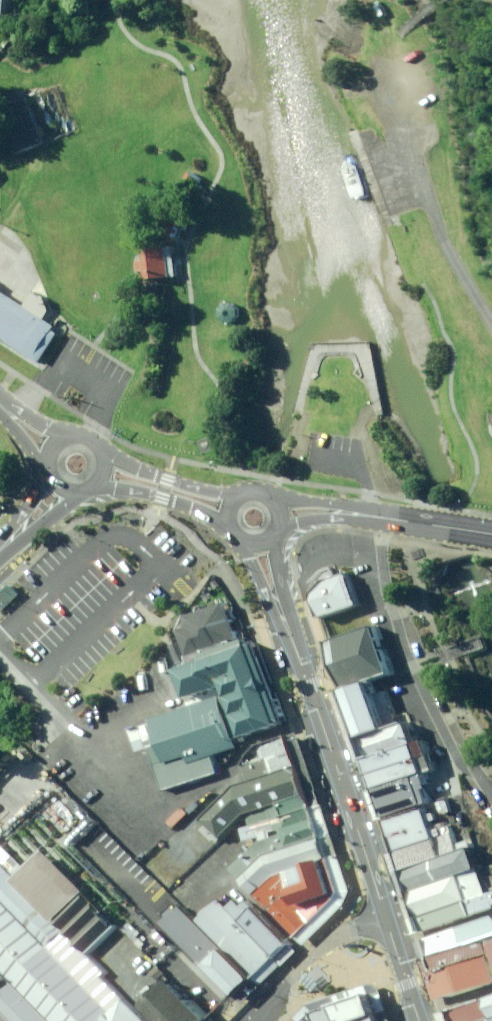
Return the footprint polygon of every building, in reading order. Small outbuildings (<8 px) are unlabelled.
[(6,16),(9,0),(0,0),(0,15),(6,16)] [(25,97),(0,107),(0,115),(14,153),(42,143),(25,97)] [(198,194),(203,189),(204,187),(200,184),(203,181),(193,172),(180,188),(190,195),(194,191),(198,194)] [(176,238),(177,236),(181,227),(186,230),(190,223),(184,220),(188,213),(175,207),(164,232),(173,236),(176,238)] [(178,264),(177,260),(176,247),(144,250),(146,261),(138,262),(139,272),(147,271),(148,280),(159,279),(179,277),(178,264)] [(49,321),(1,291),(3,287),(0,285),(0,336),(28,354),(36,341),(37,342),(46,328),(45,327),(49,321)] [(151,300),(164,299),(163,285),(159,285),(149,287),(151,300)] [(222,305),(217,310),(217,318),(223,324),(231,324),(236,318),(236,310),(230,305),(222,305)] [(314,594),(321,615),(361,602),(351,572),(344,574),(326,580),(318,589),(314,594)] [(0,594),(0,613),(18,595),(8,585),(0,594)] [(183,629),(174,632),(181,653),(223,639),(233,636),(222,602),(179,616),(181,622),(183,629)] [(342,688),(344,688),(367,680),(391,672),(376,626),(327,642),(342,688)] [(231,738),(277,723),(274,715),(258,666),(251,646),(244,643),(236,645),(233,636),(223,639),(181,653),(184,664),(169,668),(179,697),(213,686),(217,697),(145,720),(153,745),(146,747),(161,791),(215,774),(209,756),(234,747),(231,738)] [(367,680),(344,688),(360,737),(383,729),(367,680)] [(383,729),(360,737),(366,758),(414,743),(408,722),(383,729)] [(247,826),(248,834),(257,832),(259,840),(230,868),(298,937),(336,900),(340,891),(289,735),(258,746),(240,764),(246,781),(236,785),(202,819),(206,823),(201,829),(212,840),(214,838),(217,841),(246,813),(249,826),(247,826)] [(414,743),(366,758),(375,788),(423,774),(434,770),(429,755),(428,755),(423,740),(414,743)] [(423,774),(375,788),(384,818),(430,804),(426,789),(428,789),(423,774)] [(450,811),(447,799),(442,800),(442,803),(439,804),(441,813),(445,812),(446,812),(450,811)] [(428,811),(426,807),(387,820),(424,931),(491,909),(491,893),(490,893),(482,868),(474,846),(473,846),(471,840),(458,844),(453,831),(436,837),(432,825),(431,821),(428,811)] [(156,844),(186,816),(180,810),(150,839),(156,844)] [(33,863),(27,869),(0,842),(0,979),(10,977),(16,983),(0,999),(0,1005),(15,1020),(14,1020),(147,1020),(102,976),(106,972),(88,954),(117,925),(85,893),(87,890),(47,849),(46,851),(41,856),(38,858),(33,863)] [(237,996),(290,945),(245,900),(239,905),(233,899),(226,907),(219,900),(196,922),(180,906),(164,922),(237,996)] [(425,938),(446,997),(491,982),(491,966),(483,939),(491,936),(491,916),(425,938)] [(158,980),(165,974),(158,966),(151,972),(158,980)] [(314,966),(303,975),(317,991),(327,982),(314,966)] [(213,1020),(173,980),(162,991),(157,985),(150,992),(155,997),(147,1006),(161,1020),(212,1020),(213,1020)] [(374,996),(318,1012),(308,1020),(382,1020),(374,996)] [(491,1018),(491,996),(450,1010),(454,1020),(481,1020),(491,1018)]
